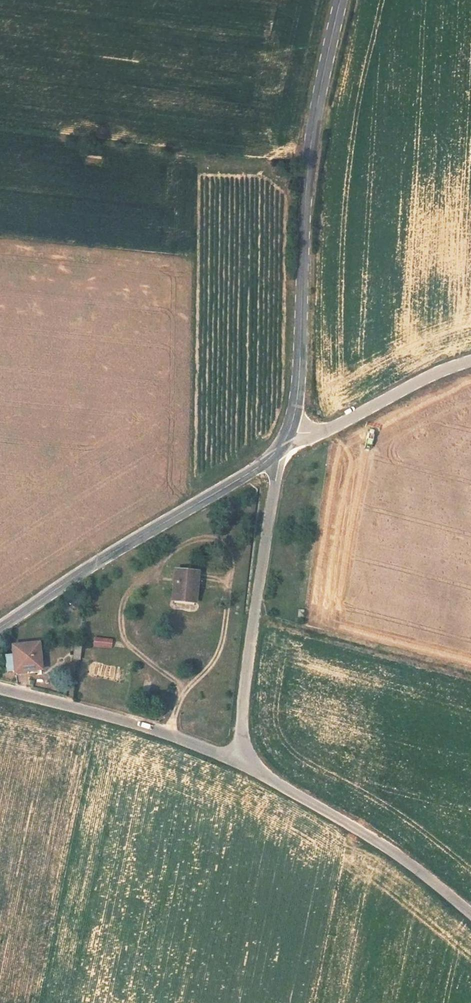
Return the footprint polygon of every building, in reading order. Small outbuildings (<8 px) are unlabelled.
[(196,573),(175,570),(171,600),(193,602),(196,573)] [(112,648),(112,638),(94,637),(94,647),(112,648)] [(12,645),(15,673),(43,671),(42,642),(12,645)] [(70,667),(77,668),(79,654),(72,653),(70,667)]
